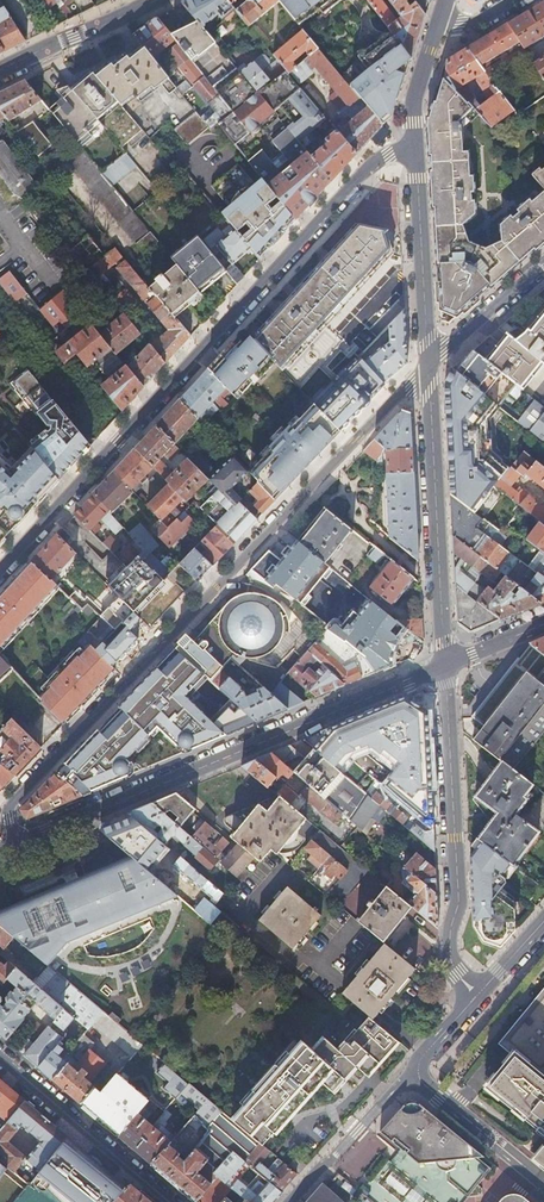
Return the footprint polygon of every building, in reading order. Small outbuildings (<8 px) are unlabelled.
[(59,0),(40,0),(47,9),(59,0)] [(226,0),(190,0),(183,4),(199,22),(203,27),(216,16),(219,19),(221,17),(222,18),(222,19),(227,25),(239,15),(226,0)] [(277,0),(226,0),(239,15),(249,27),(280,3),(277,0)] [(280,3),(299,26),(319,9),(322,14),(338,0),(277,0),(280,3)] [(389,28),(411,58),(419,37),(426,15),(421,9),(414,0),(388,0),(400,15),(398,17),(400,20),(397,22),(381,0),(368,0),(389,28)] [(529,55),(529,56),(543,46),(543,45),(540,39),(543,37),(543,2),(528,11),(508,24),(529,55)] [(25,40),(12,21),(4,9),(0,11),(0,46),(3,51),(14,46),(25,40)] [(280,10),(256,30),(274,51),(298,30),(280,10)] [(175,40),(171,35),(157,18),(135,36),(145,49),(152,58),(175,40)] [(216,44),(203,27),(199,22),(171,35),(175,40),(177,43),(192,62),(199,57),(199,58),(216,44)] [(489,79),(529,55),(508,24),(481,41),(467,49),(489,79)] [(411,58),(389,28),(358,56),(343,77),(383,125),(389,119),(391,117),(401,85),(409,61),(411,60),(411,58)] [(303,31),(273,55),(280,63),(287,71),(289,74),(291,73),(297,68),(294,64),(307,53),(310,57),(319,49),(316,45),(303,31)] [(233,113),(214,88),(192,62),(177,43),(169,49),(169,54),(220,116),(216,119),(213,114),(207,120),(204,122),(209,127),(211,130),(218,124),(233,113)] [(158,64),(152,58),(145,49),(144,50),(131,61),(128,58),(94,74),(97,78),(122,107),(134,97),(136,100),(138,98),(141,102),(147,97),(162,85),(170,94),(176,88),(169,78),(163,71),(158,64)] [(145,49),(128,58),(131,61),(144,50),(145,49)] [(297,68),(291,73),(298,82),(303,79),(313,71),(315,67),(334,91),(328,96),(329,99),(343,115),(341,118),(343,120),(338,124),(342,128),(338,131),(339,133),(357,154),(370,140),(383,125),(343,77),(319,49),(310,57),(297,68)] [(470,104),(470,103),(474,108),(492,129),(514,111),(489,79),(467,49),(454,57),(448,60),(445,69),(442,77),(470,104)] [(229,54),(227,56),(234,64),(236,62),(229,54)] [(261,55),(254,61),(263,71),(270,65),(270,60),(266,55),(261,55)] [(534,63),(543,79),(543,57),(534,63)] [(165,58),(158,64),(163,71),(170,65),(165,58)] [(247,66),(240,72),(257,92),(276,79),(287,71),(280,63),(274,68),(271,71),(268,67),(263,71),(254,61),(247,66)] [(244,62),(237,68),(238,69),(240,72),(247,66),(244,62)] [(163,71),(169,78),(176,72),(170,65),(163,71)] [(240,72),(238,69),(214,88),(233,113),(218,124),(236,146),(282,109),(285,106),(298,123),(295,125),(275,141),(275,144),(282,154),(272,162),(265,153),(261,152),(249,162),(296,221),(305,211),(309,207),(323,191),(332,181),(313,158),(313,157),(305,147),(300,142),(312,132),(327,119),(321,111),(301,88),(297,83),(289,74),(287,71),(276,79),(257,92),(240,72)] [(94,74),(69,87),(73,92),(94,74)] [(99,121),(104,128),(121,148),(142,130),(122,107),(97,78),(94,74),(73,92),(99,121)] [(470,104),(442,77),(435,100),(429,118),(432,163),(468,161),(468,153),(462,153),(460,124),(458,122),(474,108),(470,103),(470,104)] [(298,82),(297,83),(301,88),(307,84),(303,79),(298,82)] [(31,124),(51,112),(49,110),(42,101),(25,80),(9,88),(0,93),(0,109),(5,116),(10,122),(14,127),(20,125),(24,129),(31,124)] [(188,80),(178,85),(183,94),(193,89),(188,80)] [(307,84),(301,88),(321,111),(324,108),(322,100),(307,83),(307,84)] [(59,107),(52,113),(72,137),(77,143),(81,148),(92,138),(87,132),(99,121),(73,92),(69,87),(60,94),(63,98),(56,103),(59,107)] [(285,106),(282,109),(295,125),(298,123),(285,106)] [(197,112),(204,122),(207,120),(199,110),(197,112)] [(188,145),(189,145),(205,131),(209,127),(204,122),(197,112),(175,130),(188,145)] [(49,129),(51,127),(45,119),(38,125),(53,143),(57,139),(49,129)] [(87,132),(92,138),(104,128),(99,121),(87,132)] [(36,132),(31,124),(24,129),(20,125),(14,127),(25,139),(36,132)] [(236,146),(218,124),(211,130),(209,127),(205,131),(212,141),(204,148),(217,164),(238,148),(236,146)] [(338,131),(336,130),(325,140),(329,144),(313,157),(313,158),(332,181),(346,166),(357,154),(339,133),(338,131)] [(316,138),(312,132),(300,142),(305,147),(316,138)] [(18,194),(25,197),(26,197),(39,186),(2,140),(0,142),(0,171),(18,194)] [(81,148),(77,143),(62,155),(144,253),(158,241),(112,186),(102,173),(81,148)] [(160,151),(173,166),(176,163),(174,160),(178,157),(167,144),(160,151)] [(270,250),(275,244),(289,228),(296,221),(249,162),(247,160),(226,176),(222,171),(218,171),(215,174),(206,182),(199,174),(208,166),(192,148),(177,162),(195,183),(196,183),(231,224),(235,229),(261,259),(270,250)] [(102,173),(112,186),(137,166),(127,153),(126,154),(102,173)] [(468,161),(432,163),(435,221),(435,227),(462,226),(475,215),(474,201),(471,201),(471,194),(474,194),(473,177),(469,177),(468,161)] [(533,177),(543,190),(543,169),(542,171),(540,170),(533,177)] [(531,201),(528,198),(516,209),(518,211),(512,217),(509,214),(499,223),(502,241),(520,262),(537,247),(543,241),(543,191),(531,201)] [(231,224),(222,232),(226,237),(235,229),(231,224)] [(266,352),(274,362),(282,369),(326,321),(389,252),(383,230),(360,225),(298,292),(254,340),(266,352)] [(462,226),(435,227),(437,265),(470,264),(490,287),(520,262),(502,241),(486,250),(469,242),(462,226)] [(251,250),(260,260),(261,259),(235,229),(226,237),(222,232),(218,228),(205,241),(217,254),(221,251),(233,265),(235,264),(251,250)] [(88,236),(71,251),(87,270),(89,269),(90,268),(85,262),(100,249),(88,236)] [(172,259),(177,265),(198,290),(225,268),(198,237),(172,258),(172,259)] [(152,346),(166,363),(178,349),(191,336),(174,315),(157,296),(157,297),(150,288),(115,247),(105,255),(90,268),(89,269),(91,271),(97,278),(119,259),(122,263),(117,268),(169,330),(165,334),(163,332),(159,335),(161,337),(152,346)] [(233,265),(227,271),(238,284),(245,276),(235,264),(233,265)] [(470,264),(437,265),(440,311),(456,317),(479,297),(490,287),(470,264)] [(156,282),(150,288),(157,297),(157,296),(174,315),(200,293),(198,290),(177,265),(165,275),(159,269),(151,275),(156,282)] [(28,293),(25,289),(11,271),(0,279),(0,282),(13,299),(19,305),(22,303),(19,298),(18,299),(17,297),(22,293),(25,296),(28,293)] [(97,278),(91,271),(80,279),(96,299),(106,290),(97,278)] [(68,286),(64,290),(71,297),(75,294),(68,286)] [(64,290),(41,309),(61,334),(63,336),(70,331),(67,328),(73,323),(76,323),(84,332),(81,334),(64,348),(61,344),(51,343),(50,344),(57,354),(66,364),(78,354),(88,368),(89,367),(96,361),(111,379),(111,380),(103,386),(123,410),(130,403),(134,398),(144,387),(128,367),(127,368),(117,355),(117,354),(101,334),(71,297),(64,290)] [(485,359),(502,372),(501,373),(515,384),(519,387),(539,361),(543,365),(543,310),(538,317),(528,330),(527,329),(525,332),(519,328),(519,329),(512,338),(505,333),(505,334),(508,336),(501,345),(498,348),(495,346),(495,347),(486,359),(485,358),(485,359)] [(380,345),(364,362),(383,381),(384,382),(395,372),(407,362),(406,338),(404,311),(386,329),(380,336),(359,356),(360,357),(389,327),(387,340),(382,346),(380,345)] [(125,314),(101,334),(117,354),(141,335),(132,324),(125,314)] [(132,324),(141,335),(142,334),(147,341),(150,339),(149,336),(152,334),(149,330),(152,328),(142,315),(132,324)] [(505,334),(495,346),(498,348),(501,345),(508,336),(505,334)] [(225,360),(212,374),(227,388),(233,395),(248,380),(253,373),(259,378),(274,362),(266,352),(254,340),(252,338),(245,345),(241,342),(236,347),(231,343),(230,345),(221,355),(220,356),(225,360)] [(128,367),(144,387),(156,374),(166,363),(152,346),(151,346),(149,343),(128,367)] [(485,359),(473,349),(467,354),(458,362),(452,367),(498,404),(499,405),(515,384),(501,373),(502,372),(485,359)] [(309,397),(314,403),(337,427),(358,407),(383,381),(364,362),(360,357),(359,356),(355,352),(309,397)] [(220,356),(208,369),(212,374),(225,360),(220,356)] [(498,404),(452,367),(445,386),(445,387),(445,390),(446,416),(447,441),(449,466),(450,495),(474,512),(494,485),(502,476),(509,468),(500,460),(497,463),(492,459),(488,431),(484,431),(486,418),(498,404)] [(36,451),(59,480),(77,461),(91,445),(55,401),(29,368),(12,382),(16,388),(16,389),(32,409),(33,408),(38,414),(43,411),(56,427),(33,447),(36,450),(36,451)] [(235,397),(233,395),(227,388),(212,374),(208,369),(196,382),(180,400),(197,419),(198,419),(201,422),(203,425),(204,425),(219,409),(213,402),(216,399),(222,404),(225,406),(235,397)] [(253,373),(248,380),(253,385),(259,378),(253,373)] [(519,387),(515,384),(499,405),(521,423),(543,442),(543,424),(537,419),(541,414),(543,416),(543,407),(519,387)] [(197,419),(180,400),(169,412),(156,426),(174,445),(187,431),(197,419)] [(261,460),(249,472),(258,481),(257,482),(274,500),(282,492),(291,483),(301,472),(321,451),(341,431),(340,430),(337,427),(314,403),(291,427),(289,425),(268,447),(271,449),(261,460)] [(379,433),(367,446),(378,455),(384,449),(386,451),(389,537),(393,540),(414,557),(419,561),(417,520),(412,437),(411,413),(401,410),(379,433)] [(174,445),(156,426),(146,437),(135,449),(157,472),(164,480),(183,499),(189,506),(194,501),(195,501),(191,497),(192,497),(192,492),(191,491),(198,484),(199,485),(204,485),(209,479),(191,462),(189,459),(176,473),(172,472),(160,460),(164,456),(166,459),(168,460),(172,460),(180,450),(174,445)] [(157,472),(135,449),(125,460),(114,472),(133,492),(135,494),(144,485),(143,484),(147,480),(148,481),(157,472)] [(3,510),(10,517),(13,519),(18,523),(18,524),(28,514),(40,501),(47,493),(51,489),(59,480),(36,451),(36,450),(29,458),(24,463),(18,470),(2,454),(0,452),(0,513),(3,510)] [(524,451),(518,458),(509,468),(502,476),(494,485),(501,491),(519,505),(540,522),(543,524),(543,525),(543,507),(522,490),(520,493),(511,487),(521,474),(524,477),(527,474),(543,488),(543,467),(524,451)] [(191,462),(197,456),(193,452),(188,458),(189,459),(191,462)] [(249,472),(233,456),(218,471),(216,472),(214,470),(214,469),(199,453),(197,456),(191,462),(209,479),(214,485),(219,490),(235,506),(238,502),(241,499),(236,493),(232,489),(232,487),(249,472)] [(133,492),(114,472),(103,483),(93,494),(94,495),(109,512),(111,514),(133,492)] [(183,499),(164,480),(161,483),(165,488),(147,506),(161,521),(167,528),(173,522),(166,516),(170,512),(175,516),(179,512),(175,507),(183,499)] [(257,482),(249,490),(260,500),(254,506),(262,514),(264,511),(274,500),(257,482)] [(201,508),(219,490),(214,485),(196,503),(201,508)] [(257,519),(238,502),(235,506),(219,490),(201,508),(217,524),(235,542),(246,530),(257,519)] [(109,512),(94,495),(84,505),(75,516),(94,535),(101,528),(97,524),(109,512)] [(474,512),(450,495),(451,503),(451,508),(477,527),(484,518),(474,512)] [(477,527),(451,508),(452,523),(452,537),(457,540),(493,567),(496,569),(503,560),(510,552),(500,545),(492,539),(477,527)] [(0,544),(2,543),(5,539),(4,537),(12,528),(13,530),(16,527),(18,524),(18,523),(13,519),(10,517),(3,510),(0,513),(0,543),(0,544)] [(344,524),(326,510),(300,542),(325,563),(350,532),(351,533),(353,531),(344,524)] [(167,528),(161,521),(152,530),(159,535),(169,546),(186,529),(176,519),(173,522),(167,528)] [(543,524),(540,522),(527,539),(540,550),(543,553),(543,525),(543,524)] [(139,555),(142,559),(158,545),(140,524),(128,533),(133,539),(143,550),(139,555)] [(224,553),(235,542),(217,524),(197,545),(195,547),(195,548),(213,565),(224,553)] [(500,545),(508,535),(500,529),(492,539),(500,545)] [(33,562),(52,580),(76,553),(57,534),(45,548),(33,562)] [(102,542),(116,556),(119,554),(117,552),(121,547),(109,535),(102,542)] [(457,540),(452,537),(453,551),(482,572),(493,580),(500,572),(496,569),(493,567),(457,540)] [(121,552),(131,562),(138,555),(139,555),(143,550),(133,539),(121,552)] [(300,542),(297,540),(282,560),(273,554),(256,573),(274,587),(277,584),(329,627),(329,630),(345,641),(346,640),(366,656),(365,657),(375,671),(384,667),(393,663),(395,647),(406,628),(395,620),(371,600),(356,619),(354,617),(345,628),(337,622),(332,623),(303,599),(329,566),(325,563),(300,542)] [(374,546),(367,555),(378,564),(384,569),(369,587),(392,606),(414,578),(404,569),(391,560),(385,555),(374,546)] [(205,573),(213,565),(195,548),(179,564),(198,581),(205,573)] [(482,572),(453,551),(454,558),(454,566),(475,581),(482,572)] [(116,556),(126,566),(131,562),(121,552),(119,554),(116,556)] [(133,611),(138,615),(167,585),(163,581),(163,580),(142,559),(139,555),(138,555),(131,562),(126,566),(127,567),(108,585),(133,611)] [(526,577),(503,560),(496,569),(500,572),(505,576),(506,577),(519,586),(526,577)] [(1,657),(61,588),(58,586),(52,580),(33,562),(29,566),(25,570),(17,579),(9,587),(5,592),(0,597),(0,655),(1,657)] [(455,584),(467,592),(475,581),(454,566),(455,584)] [(256,573),(251,569),(247,573),(250,576),(249,579),(251,579),(250,584),(248,583),(248,584),(251,584),(253,585),(251,595),(245,595),(241,597),(235,600),(231,603),(227,608),(223,614),(222,618),(220,624),(199,647),(196,643),(188,636),(175,649),(178,651),(189,661),(211,680),(220,670),(231,658),(239,666),(247,657),(261,661),(279,667),(294,650),(302,658),(308,651),(329,627),(277,584),(274,587),(256,573)] [(538,572),(524,590),(540,602),(543,601),(543,577),(538,572)] [(519,611),(540,602),(524,590),(519,586),(506,577),(505,576),(494,591),(488,587),(477,600),(501,619),(519,611)] [(61,588),(69,596),(76,588),(66,578),(58,586),(61,588)] [(483,626),(501,619),(477,600),(467,592),(455,584),(456,602),(457,622),(470,631),(483,626)] [(117,627),(136,646),(152,629),(138,615),(133,611),(117,627)] [(95,648),(115,669),(133,649),(136,646),(117,627),(115,629),(95,648)] [(359,678),(375,671),(365,657),(366,656),(346,640),(345,641),(329,630),(329,627),(308,651),(344,684),(359,678)] [(532,644),(543,654),(543,639),(532,644)] [(111,673),(115,669),(95,648),(87,657),(106,678),(111,673)] [(99,729),(58,773),(67,783),(68,782),(82,795),(132,773),(134,771),(134,769),(135,767),(134,764),(133,763),(127,758),(160,724),(166,729),(164,731),(183,749),(188,750),(256,721),(233,700),(214,721),(186,695),(204,675),(175,649),(121,707),(123,709),(113,719),(110,723),(102,731),(99,729)] [(316,696),(344,684),(308,651),(302,658),(289,672),(316,696)] [(86,699),(106,678),(87,657),(83,660),(77,654),(51,680),(36,665),(22,679),(43,701),(41,703),(47,708),(63,723),(86,699)] [(0,655),(0,676),(11,667),(1,657),(0,655)] [(271,715),(287,708),(270,693),(265,689),(265,688),(259,691),(259,692),(251,696),(248,697),(245,691),(230,678),(220,670),(211,680),(216,685),(233,700),(256,721),(271,715)] [(501,760),(513,769),(532,745),(543,731),(543,674),(538,681),(527,673),(513,690),(474,738),(501,760)] [(287,708),(303,701),(280,681),(270,693),(287,708)] [(412,763),(429,761),(427,712),(419,708),(412,703),(407,696),(323,730),(326,736),(313,749),(340,773),(354,754),(373,747),(384,756),(390,749),(398,741),(412,763)] [(41,747),(13,719),(0,732),(2,734),(5,732),(12,739),(0,751),(0,762),(14,775),(26,762),(41,747)] [(532,745),(543,754),(543,731),(532,745)] [(431,796),(429,761),(412,763),(398,741),(390,749),(384,756),(399,769),(384,786),(396,796),(401,791),(404,790),(410,784),(425,796),(431,796)] [(350,819),(367,794),(358,787),(340,773),(329,763),(313,749),(306,758),(291,745),(286,747),(272,753),(284,762),(350,819)] [(513,769),(526,779),(543,758),(543,754),(532,745),(513,769)] [(358,826),(350,819),(284,762),(272,753),(265,756),(257,759),(277,777),(279,778),(283,774),(288,777),(287,778),(301,790),(299,792),(348,835),(358,826)] [(277,777),(257,759),(250,762),(243,765),(269,787),(272,783),(275,785),(276,783),(274,781),(277,777)] [(513,769),(501,760),(480,788),(479,787),(475,792),(476,793),(475,796),(474,798),(490,819),(485,826),(486,827),(478,838),(481,840),(514,865),(516,867),(518,865),(515,862),(538,831),(515,814),(526,799),(524,797),(525,796),(524,796),(532,784),(526,779),(513,769)] [(14,775),(0,762),(0,790),(14,775)] [(67,783),(58,773),(43,788),(23,810),(28,817),(58,805),(82,795),(71,785),(68,782),(67,783)] [(532,784),(543,793),(543,776),(541,779),(538,776),(532,784)] [(401,791),(396,796),(397,797),(402,801),(414,811),(421,817),(433,826),(432,811),(431,796),(425,796),(410,784),(404,790),(401,791)] [(299,796),(286,785),(278,794),(279,795),(291,805),(299,796)] [(397,797),(396,796),(384,786),(373,800),(379,805),(386,811),(391,815),(401,823),(411,831),(416,836),(425,843),(434,851),(433,838),(433,826),(421,817),(414,811),(402,801),(397,797)] [(181,797),(176,793),(164,798),(153,803),(181,827),(196,809),(181,797)] [(379,805),(373,800),(367,794),(350,819),(358,826),(360,828),(379,805)] [(304,817),(291,805),(279,795),(226,817),(225,818),(224,819),(224,820),(224,821),(224,822),(224,823),(225,824),(226,824),(234,831),(229,837),(238,844),(260,862),(271,850),(277,854),(286,844),(288,843),(290,843),(292,842),(293,841),(295,839),(296,837),(297,835),(297,833),(298,831),(297,829),(306,819),(304,817)] [(181,827),(153,803),(152,803),(141,808),(129,813),(165,844),(171,837),(175,837),(196,855),(203,847),(192,836),(181,827)] [(311,808),(304,817),(306,819),(311,822),(318,814),(311,808)] [(210,925),(221,912),(217,908),(214,906),(223,894),(165,844),(129,813),(112,820),(96,827),(106,836),(113,841),(112,842),(130,857),(153,876),(157,872),(137,854),(142,848),(127,836),(132,831),(211,898),(206,904),(210,908),(202,918),(210,925)] [(215,830),(205,821),(192,836),(203,847),(222,864),(242,881),(250,872),(245,868),(252,860),(257,864),(260,862),(238,844),(226,857),(221,853),(230,842),(222,836),(213,845),(206,839),(215,830)] [(339,906),(369,871),(340,847),(321,830),(304,849),(327,869),(326,871),(326,874),(330,877),(333,877),(335,875),(339,878),(326,895),(339,906)] [(473,904),(473,906),(473,907),(482,914),(481,915),(501,932),(502,932),(508,937),(513,931),(515,929),(513,896),(504,890),(505,889),(502,886),(505,881),(505,877),(514,865),(481,840),(470,854),(470,865),(472,886),(473,904)] [(31,855),(30,852),(21,856),(23,861),(32,857),(31,855)] [(415,852),(403,865),(436,893),(435,872),(435,869),(415,852)] [(153,876),(130,857),(79,879),(68,884),(0,912),(0,924),(14,936),(48,965),(66,940),(176,896),(153,876)] [(437,909),(436,893),(403,865),(397,860),(392,866),(392,875),(384,884),(387,886),(412,907),(438,929),(437,909)] [(68,884),(79,879),(77,874),(76,874),(65,878),(68,884)] [(318,910),(315,907),(313,909),(287,886),(258,920),(292,949),(321,915),(317,911),(318,910)] [(384,942),(412,907),(387,886),(372,903),(369,900),(366,904),(369,907),(360,918),(358,917),(356,919),(384,942)] [(473,907),(473,906),(473,909),(474,926),(484,940),(500,946),(508,937),(502,932),(501,932),(481,915),(482,914),(473,907)] [(14,936),(0,924),(0,946),(4,949),(14,936)] [(376,1014),(415,968),(385,943),(346,988),(342,993),(352,1002),(349,1006),(338,997),(331,1005),(343,1015),(354,1003),(371,1017),(372,1018),(376,1014)] [(16,967),(9,961),(5,966),(0,963),(1,962),(0,962),(0,983),(2,984),(16,967)] [(54,1000),(42,990),(43,989),(16,967),(2,984),(2,985),(7,979),(17,987),(13,992),(11,991),(5,998),(6,1001),(7,1002),(3,1007),(0,1005),(0,1035),(6,1040),(23,1019),(25,1020),(24,1016),(35,1003),(54,1018),(54,1019),(63,1008),(54,1000)] [(54,1000),(70,983),(57,972),(43,989),(42,990),(54,1000)] [(53,1021),(65,1031),(75,1017),(88,1029),(104,1011),(70,983),(54,1000),(63,1008),(54,1019),(53,1021)] [(536,1000),(532,1005),(519,1021),(501,1043),(512,1052),(515,1055),(507,1065),(498,1076),(489,1087),(503,1099),(538,1127),(543,1133),(543,1073),(540,1070),(538,1056),(543,1049),(543,990),(536,1000)] [(142,1043),(104,1011),(94,1022),(132,1055),(135,1050),(142,1043)] [(385,1050),(395,1038),(372,1018),(371,1017),(360,1029),(350,1041),(340,1052),(325,1040),(314,1052),(304,1043),(303,1044),(293,1056),(290,1054),(278,1067),(277,1066),(254,1092),(255,1093),(244,1106),(246,1108),(235,1121),(258,1141),(269,1128),(272,1132),(318,1079),(330,1090),(342,1076),(353,1063),(364,1073),(374,1062),(385,1050)] [(58,1043),(67,1033),(65,1031),(53,1021),(54,1019),(54,1018),(42,1033),(34,1043),(28,1038),(18,1050),(22,1053),(38,1067),(58,1043)] [(86,1108),(100,1091),(90,1082),(99,1071),(100,1071),(107,1062),(107,1061),(103,1057),(97,1052),(96,1054),(90,1049),(94,1044),(83,1035),(74,1045),(85,1054),(78,1062),(72,1057),(52,1079),(64,1089),(83,1105),(86,1108)] [(72,1057),(67,1053),(63,1058),(58,1055),(64,1048),(58,1043),(38,1067),(45,1073),(52,1079),(72,1057)] [(176,1098),(189,1083),(142,1043),(135,1050),(141,1055),(120,1079),(117,1077),(109,1087),(106,1085),(100,1091),(86,1108),(102,1122),(119,1136),(134,1117),(121,1105),(146,1076),(160,1088),(150,1099),(164,1111),(166,1109),(176,1098)] [(24,1099),(7,1085),(0,1078),(0,1129),(24,1099)] [(209,1126),(222,1111),(189,1083),(176,1098),(195,1114),(202,1121),(209,1126)] [(3,1157),(0,1160),(0,1161),(7,1166),(28,1185),(50,1158),(68,1136),(46,1117),(40,1113),(35,1108),(24,1099),(0,1129),(0,1155),(3,1157)] [(404,1112),(404,1114),(408,1115),(413,1116),(416,1115),(421,1113),(420,1111),(419,1110),(417,1108),(415,1107),(413,1107),(410,1107),(407,1108),(406,1110),(404,1112)] [(151,1163),(172,1140),(175,1136),(164,1127),(167,1123),(164,1121),(170,1114),(170,1112),(166,1109),(164,1111),(152,1124),(138,1113),(134,1117),(119,1136),(134,1148),(151,1163)] [(400,1111),(380,1133),(399,1151),(417,1167),(435,1166),(446,1176),(447,1186),(465,1201),(468,1197),(478,1185),(488,1173),(474,1162),(483,1161),(424,1110),(421,1113),(416,1115),(413,1116),(408,1115),(404,1114),(400,1111)] [(260,1143),(258,1141),(235,1121),(222,1111),(209,1126),(211,1128),(185,1160),(179,1155),(183,1149),(172,1140),(151,1163),(170,1179),(196,1201),(216,1177),(217,1175),(213,1172),(233,1151),(245,1161),(260,1143)] [(197,1127),(202,1121),(195,1114),(189,1121),(197,1127)] [(67,1141),(26,1189),(5,1173),(0,1180),(0,1201),(113,1201),(124,1188),(94,1163),(67,1141)] [(288,1182),(296,1173),(288,1166),(279,1159),(271,1170),(261,1162),(270,1151),(260,1143),(245,1161),(246,1162),(269,1181),(280,1191),(288,1182)] [(536,1157),(543,1164),(543,1147),(536,1157)] [(246,1162),(245,1161),(233,1151),(213,1172),(217,1175),(226,1182),(246,1162)] [(297,1174),(305,1165),(295,1157),(288,1166),(296,1173),(297,1174)] [(406,1194),(412,1182),(390,1171),(384,1183),(406,1194)] [(217,1175),(216,1177),(196,1201),(197,1201),(220,1201),(224,1196),(232,1187),(231,1186),(226,1182),(217,1175)] [(280,1191),(269,1181),(256,1195),(237,1179),(231,1186),(232,1187),(238,1192),(240,1194),(249,1201),(250,1201),(251,1201),(273,1201),(282,1192),(280,1191)] [(147,1200),(134,1189),(127,1184),(126,1185),(124,1188),(113,1201),(149,1201),(147,1200)] [(321,1184),(305,1201),(341,1201),(321,1184)] [(523,1195),(519,1193),(513,1192),(509,1193),(507,1193),(505,1194),(503,1196),(498,1201),(531,1201),(523,1195)] [(240,1194),(233,1201),(249,1201),(240,1194)]
